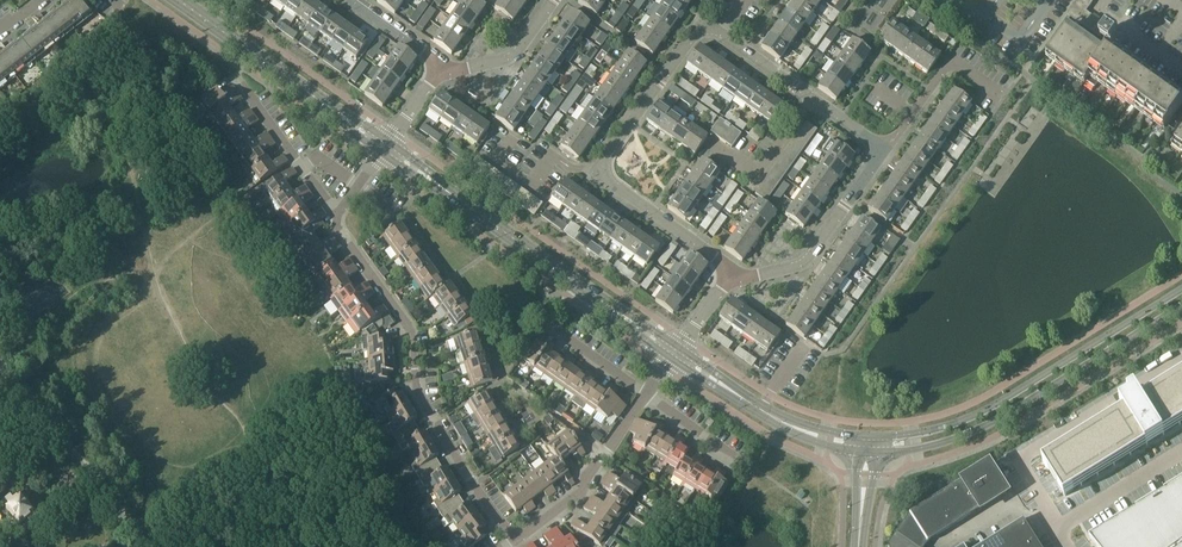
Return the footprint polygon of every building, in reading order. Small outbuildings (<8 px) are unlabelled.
[(58,12),(71,29),(92,13),(86,6),(82,0),(69,0),(63,5),(64,7),(59,11),(58,12)] [(238,4),(244,8),(250,0),(241,0),(238,4)] [(284,8),(296,16),(308,0),(290,0),(284,8)] [(296,16),(308,25),(321,7),(312,0),(308,0),(296,16)] [(377,1),(395,14),(403,2),(400,0),(378,0),(377,1)] [(459,6),(477,19),(486,6),(477,0),(463,0),(459,6)] [(495,8),(499,11),(497,14),(497,15),(503,19),(505,16),(513,21),(521,9),(509,0),(501,0),(495,8)] [(521,9),(528,0),(509,0),(521,9)] [(578,2),(596,15),(604,3),(600,0),(579,0),(578,2)] [(633,6),(639,10),(645,1),(644,0),(638,0),(633,6)] [(660,7),(678,20),(686,8),(676,0),(665,0),(660,7)] [(787,11),(805,24),(813,12),(796,0),(795,0),(787,11)] [(813,12),(822,1),(821,0),(796,0),(813,12)] [(422,2),(416,11),(421,14),(428,5),(422,2)] [(623,3),(617,12),(622,16),(629,6),(623,3)] [(1074,11),(1078,5),(1074,3),(1070,8),(1074,11)] [(255,4),(252,9),(261,16),(264,10),(255,4)] [(459,6),(451,18),(468,30),(477,19),(459,6)] [(633,6),(627,15),(632,19),(639,10),(633,6)] [(321,7),(308,25),(320,33),(333,15),(321,7)] [(431,7),(424,17),(430,20),(436,11),(431,7)] [(660,7),(652,19),(669,31),(678,20),(660,7)] [(907,7),(903,12),(912,19),(916,13),(907,7)] [(1081,16),(1085,11),(1081,7),(1077,13),(1081,16)] [(834,9),(828,18),(833,22),(840,13),(834,9)] [(264,10),(261,16),(269,22),(273,17),(264,10)] [(416,11),(409,20),(415,24),(421,14),(416,11)] [(572,11),(563,23),(581,36),(590,24),(585,21),(588,18),(587,18),(581,13),(579,16),(572,11)] [(787,11),(778,23),(796,36),(805,24),(787,11)] [(1086,20),(1090,14),(1087,11),(1085,11),(1081,16),(1086,20)] [(26,37),(20,41),(33,58),(71,29),(58,12),(54,15),(52,13),(44,19),(39,24),(37,25),(32,29),(24,35),(26,37)] [(121,12),(118,16),(123,20),(126,15),(121,12)] [(617,12),(610,21),(616,25),(622,16),(617,12)] [(39,13),(34,17),(39,24),(44,19),(41,15),(39,13)] [(1081,16),(1077,13),(1073,19),(1077,22),(1081,16)] [(333,15),(320,33),(332,42),(345,24),(333,15)] [(1082,25),(1086,20),(1081,16),(1077,22),(1082,25)] [(1093,16),(1089,21),(1093,25),(1097,19),(1093,16)] [(424,17),(418,26),(422,29),(423,29),(430,20),(424,17)] [(451,18),(442,29),(460,42),(468,30),(451,18)] [(32,19),(27,23),(28,25),(32,29),(37,25),(32,19)] [(652,19),(643,31),(661,43),(669,31),(652,19)] [(1098,28),(1102,22),(1097,19),(1093,25),(1098,28)] [(279,21),(275,26),(284,33),(288,27),(279,21)] [(623,21),(617,30),(622,34),(629,24),(623,21)] [(885,32),(879,39),(891,48),(904,30),(892,21),(889,25),(886,23),(886,24),(882,30),(885,32)] [(1093,25),(1089,21),(1085,27),(1089,30),(1093,25)] [(563,23),(555,35),(573,48),(581,36),(563,23)] [(778,23),(770,35),(788,48),(796,36),(778,23)] [(345,24),(332,42),(344,50),(357,32),(345,24)] [(824,24),(817,33),(823,37),(829,28),(824,24)] [(931,24),(927,29),(936,36),(940,30),(931,24)] [(1105,33),(1109,27),(1104,24),(1100,30),(1105,33)] [(1089,30),(1094,34),(1098,28),(1093,25),(1089,30)] [(288,27),(284,33),(293,39),(297,34),(288,27)] [(834,27),(826,39),(831,43),(840,31),(834,27)] [(1105,33),(1101,39),(1117,50),(1125,39),(1109,27),(1105,33)] [(1047,56),(1085,83),(1090,76),(1165,129),(1181,105),(1181,100),(1178,97),(1177,98),(1170,93),(1171,92),(1160,84),(1159,85),(1152,80),(1153,79),(1141,71),(1140,72),(1133,67),(1134,66),(1122,57),(1121,58),(1114,53),(1115,52),(1109,48),(1104,55),(1099,51),(1098,52),(1091,47),(1092,46),(1080,38),(1079,39),(1072,34),(1073,33),(1067,28),(1047,56)] [(442,29),(434,42),(451,54),(460,42),(442,29)] [(904,30),(891,48),(903,56),(916,38),(904,30)] [(940,30),(936,36),(945,42),(947,39),(949,37),(940,30)] [(1100,30),(1096,35),(1101,39),(1105,33),(1100,30)] [(643,31),(635,43),(639,45),(636,48),(637,49),(643,53),(645,50),(652,55),(661,43),(643,31)] [(357,32),(344,50),(355,59),(358,54),(362,57),(362,56),(366,50),(364,48),(369,41),(357,32)] [(602,33),(596,42),(601,46),(607,36),(602,33)] [(817,33),(811,42),(816,46),(823,37),(817,33)] [(555,35),(546,47),(564,60),(573,48),(555,35)] [(770,35),(761,47),(779,60),(788,48),(770,35)] [(380,37),(373,46),(379,50),(385,41),(380,37)] [(303,38),(299,43),(308,50),(312,44),(303,38)] [(916,38),(903,56),(915,65),(928,47),(916,38)] [(826,39),(819,48),(825,52),(831,43),(826,39)] [(852,40),(844,52),(861,65),(870,52),(852,40)] [(33,58),(20,41),(14,46),(13,44),(6,50),(0,54),(0,84),(33,58)] [(608,42),(602,51),(607,55),(614,46),(608,42)] [(312,44),(308,50),(317,56),(321,51),(315,47),(312,44)] [(373,46),(367,56),(372,59),(379,50),(373,46)] [(399,46),(390,58),(408,71),(417,59),(399,46)] [(700,46),(687,64),(699,72),(712,55),(700,46)] [(546,47),(538,59),(556,71),(564,60),(546,47)] [(592,47),(585,56),(591,60),(597,51),(592,47)] [(928,47),(915,65),(927,74),(940,56),(928,47)] [(807,48),(801,57),(806,61),(812,51),(807,48)] [(602,51),(595,60),(601,64),(607,55),(602,51)] [(628,51),(620,63),(632,72),(638,76),(646,64),(628,51)] [(844,52),(835,64),(853,76),(861,65),(844,52)] [(326,55),(323,60),(332,66),(335,61),(326,55)] [(712,55),(699,72),(711,81),(724,63),(712,55)] [(585,56),(579,65),(584,69),(591,60),(585,56)] [(801,57),(794,66),(799,70),(806,61),(801,57)] [(390,58),(381,70),(399,83),(408,71),(390,58)] [(538,59),(529,71),(547,83),(556,71),(538,59)] [(335,61),(332,66),(341,72),(344,67),(335,61)] [(363,61),(357,70),(362,74),(369,65),(363,61)] [(620,63),(611,75),(629,88),(638,76),(632,72),(620,63)] [(724,63),(711,81),(723,89),(735,71),(724,63)] [(809,63),(802,72),(808,75),(814,66),(809,63)] [(835,64),(827,75),(845,88),(853,76),(835,64)] [(591,65),(585,74),(590,78),(597,69),(591,65)] [(357,70),(350,79),(356,83),(362,74),(357,70)] [(381,70),(373,82),(391,95),(399,83),(381,70)] [(529,71),(521,82),(539,95),(547,83),(529,71)] [(575,71),(568,80),(574,84),(580,75),(575,71)] [(735,71),(723,89),(735,98),(748,80),(735,71)] [(585,74),(578,84),(584,87),(590,78),(585,74)] [(611,75),(603,87),(621,100),(629,88),(611,75)] [(827,75),(818,88),(836,100),(845,88),(827,75)] [(681,79),(677,84),(686,90),(690,85),(681,79)] [(568,80),(562,89),(567,93),(574,84),(568,80)] [(748,80),(735,98),(747,106),(759,89),(748,80)] [(373,82),(364,94),(382,107),(391,95),(373,82)] [(521,82),(512,94),(530,107),(539,95),(521,82)] [(690,85),(686,90),(695,97),(699,92),(690,85)] [(198,104),(206,115),(237,92),(233,86),(221,95),(217,89),(195,105),(195,107),(198,104)] [(603,87),(594,99),(612,112),(621,100),(603,87)] [(675,87),(671,92),(680,99),(684,93),(675,87)] [(574,89),(568,98),(573,102),(580,93),(574,89)] [(759,89),(747,106),(758,115),(771,97),(759,89)] [(953,90),(944,102),(962,115),(971,103),(970,102),(967,100),(969,97),(966,95),(962,92),(960,95),(953,90)] [(230,107),(242,99),(237,92),(206,115),(214,126),(211,128),(212,129),(234,113),(230,107)] [(441,93),(429,110),(440,119),(453,101),(441,93)] [(684,93),(680,99),(689,105),(693,100),(684,93)] [(512,94),(504,106),(522,119),(530,107),(512,94)] [(558,95),(552,104),(557,108),(563,99),(558,95)] [(589,95),(581,107),(586,111),(604,124),(612,112),(594,99),(589,95)] [(705,96),(701,101),(710,107),(714,102),(705,96)] [(771,97),(758,115),(770,123),(773,119),(776,121),(777,121),(781,115),(778,113),(783,105),(771,97)] [(568,98),(562,107),(567,111),(573,102),(568,98)] [(453,101),(440,119),(452,127),(465,109),(453,101)] [(714,102),(710,107),(719,114),(723,108),(714,102)] [(944,102),(936,114),(954,127),(962,115),(944,102)] [(659,103),(646,121),(658,129),(671,111),(659,103)] [(552,104),(545,113),(551,117),(557,108),(552,104)] [(699,104),(695,109),(704,116),(708,110),(699,104)] [(504,106),(495,118),(513,131),(522,119),(504,106)] [(465,109),(452,127),(464,136),(477,118),(465,109)] [(215,128),(223,138),(254,116),(250,110),(238,118),(234,113),(212,129),(212,130),(215,128)] [(708,110),(704,116),(713,122),(717,117),(708,110)] [(586,111),(577,123),(595,136),(604,124),(586,111)] [(671,111),(658,129),(670,138),(683,120),(671,111)] [(728,112),(725,118),(734,124),(738,119),(728,112)] [(558,113),(551,122),(556,126),(563,117),(558,113)] [(936,114),(927,126),(945,139),(954,127),(936,114)] [(981,115),(975,124),(980,128),(987,118),(981,115)] [(228,151),(228,152),(251,136),(247,130),(259,122),(254,116),(223,138),(230,149),(228,151)] [(477,118),(464,136),(477,145),(480,141),(482,143),(483,142),(487,136),(484,134),(489,127),(477,118)] [(541,118),(535,127),(540,131),(547,122),(541,118)] [(720,119),(710,133),(712,134),(732,148),(741,134),(731,126),(726,123),(720,119)] [(738,119),(734,124),(743,131),(747,125),(738,119)] [(683,120),(670,138),(682,146),(695,128),(683,120)] [(551,122),(545,131),(550,135),(556,126),(551,122)] [(806,122),(802,128),(813,136),(817,130),(806,122)] [(423,123),(419,129),(428,135),(432,130),(423,123)] [(577,123),(569,135),(587,148),(595,136),(577,123)] [(975,124),(968,133),(974,137),(980,128),(975,124)] [(927,126),(919,138),(937,151),(945,139),(927,126)] [(535,127),(528,137),(533,140),(534,140),(537,135),(540,131),(535,127)] [(695,128),(682,146),(695,155),(707,137),(695,128)] [(802,128),(798,134),(809,142),(813,136),(802,128)] [(752,129),(748,135),(758,141),(762,136),(752,129)] [(1174,129),(1167,138),(1173,142),(1180,133),(1174,129)] [(432,130),(428,135),(437,141),(441,136),(432,130)] [(1173,142),(1171,144),(1172,145),(1174,143),(1181,149),(1181,130),(1180,133),(1173,142)] [(232,151),(240,161),(271,139),(267,133),(255,141),(251,136),(228,152),(229,153),(232,151)] [(798,134),(794,140),(804,148),(809,142),(798,134)] [(569,135),(560,147),(564,150),(562,153),(563,153),(569,157),(571,154),(571,155),(571,154),(578,160),(587,148),(569,135)] [(818,135),(811,144),(817,148),(823,139),(818,135)] [(919,138),(911,150),(929,163),(937,151),(919,138)] [(965,138),(958,147),(963,151),(970,142),(965,138)] [(244,174),(245,175),(267,159),(263,154),(275,145),(271,139),(240,161),(247,172),(244,174)] [(794,140),(789,146),(800,153),(804,148),(794,140)] [(447,141),(443,146),(452,152),(456,147),(447,141)] [(811,144),(805,153),(810,157),(817,148),(811,144)] [(837,144),(828,156),(846,169),(854,156),(837,144)] [(789,146),(785,152),(796,159),(800,153),(789,146)] [(456,147),(452,152),(461,158),(465,153),(456,147)] [(958,147),(952,156),(957,160),(963,151),(958,147)] [(911,150),(902,162),(920,175),(929,163),(911,150)] [(785,152),(781,158),(792,165),(796,159),(785,152)] [(257,185),(288,162),(283,156),(271,164),(267,159),(245,175),(246,176),(249,174),(257,185)] [(828,156),(819,168),(837,180),(846,169),(828,156)] [(477,157),(469,168),(475,172),(483,161),(477,157)] [(781,158),(777,164),(787,171),(792,165),(781,158)] [(801,159),(794,168),(800,171),(806,162),(801,159)] [(702,160),(693,172),(711,185),(720,173),(702,160)] [(483,161),(475,172),(481,177),(489,165),(483,161)] [(902,162),(894,173),(912,186),(920,175),(902,162)] [(948,162),(941,171),(947,175),(953,166),(948,162)] [(777,164),(772,170),(783,177),(787,171),(777,164)] [(489,165),(481,177),(487,181),(495,169),(489,165)] [(266,204),(266,205),(289,189),(285,183),(297,174),(292,168),(261,191),(269,201),(266,204)] [(794,168),(788,177),(793,181),(800,171),(794,168)] [(819,168),(811,179),(829,192),(837,180),(819,168)] [(495,169),(487,181),(493,185),(501,174),(495,169)] [(772,170),(768,176),(779,183),(783,177),(772,170)] [(941,171),(935,180),(940,184),(947,175),(941,171)] [(693,172),(684,184),(702,197),(711,185),(693,172)] [(894,173),(885,185),(903,198),(912,186),(894,173)] [(501,174),(493,185),(498,189),(507,178),(501,174)] [(768,176),(764,182),(775,189),(779,183),(768,176)] [(507,178),(498,189),(504,194),(513,182),(507,178)] [(811,179),(802,191),(820,204),(829,192),(811,179)] [(564,180),(551,198),(563,206),(575,188),(564,180)] [(513,182),(504,194),(510,198),(519,186),(513,182)] [(764,182),(760,188),(770,195),(775,189),(764,182)] [(784,182),(778,191),(783,195),(789,186),(784,182)] [(684,184),(676,196),(694,209),(702,197),(684,184)] [(270,204),(278,214),(309,192),(305,185),(293,194),(289,189),(266,205),(267,206),(270,204)] [(730,185),(723,194),(729,198),(735,189),(730,185)] [(885,185),(877,197),(895,210),(903,198),(885,185)] [(519,186),(510,198),(516,202),(525,191),(519,186)] [(931,186),(924,195),(930,199),(936,190),(931,186)] [(575,188),(563,206),(574,214),(587,196),(575,188)] [(760,188),(755,194),(766,201),(770,195),(760,188)] [(525,191),(516,202),(522,206),(531,195),(525,191)] [(738,191),(732,200),(737,204),(744,195),(738,191)] [(778,191),(771,200),(776,204),(783,195),(778,191)] [(802,191),(794,203),(812,216),(820,204),(802,191)] [(302,206),(314,198),(309,192),(278,214),(285,225),(282,227),(283,228),(306,212),(302,206)] [(723,194),(717,203),(722,207),(729,198),(723,194)] [(531,195),(522,206),(528,211),(537,199),(531,195)] [(924,195),(918,204),(923,208),(930,199),(924,195)] [(587,196),(574,214),(587,223),(600,205),(599,205),(587,196)] [(676,196),(667,208),(685,221),(694,209),(676,196)] [(877,197),(868,209),(877,216),(886,222),(895,210),(877,197)] [(537,199),(528,211),(534,215),(543,203),(537,199)] [(732,200),(725,209),(731,213),(737,204),(732,200)] [(758,200),(750,213),(767,226),(776,213),(758,200)] [(794,203),(785,215),(789,218),(787,221),(788,221),(794,226),(796,223),(803,228),(812,216),(794,203)] [(600,205),(587,223),(599,232),(612,214),(611,213),(600,205)] [(287,227),(294,237),(320,219),(326,215),(322,209),(310,217),(306,212),(283,228),(284,229),(287,227)] [(713,209),(707,218),(712,221),(718,212),(713,209)] [(914,209),(908,219),(913,222),(919,213),(914,209)] [(545,211),(542,216),(551,222),(554,217),(545,211)] [(750,213),(741,225),(759,237),(767,226),(750,213)] [(612,214),(599,232),(610,240),(623,222),(612,214)] [(721,214),(715,224),(720,227),(727,218),(721,214)] [(554,217),(551,222),(560,228),(563,224),(554,217)] [(707,218),(700,227),(706,231),(712,221),(707,218)] [(862,218),(854,230),(872,243),(880,231),(876,228),(878,225),(878,224),(878,225),(872,220),(869,223),(862,218)] [(313,234),(324,225),(320,219),(294,237),(289,241),(296,252),(293,254),(294,255),(317,239),(313,234)] [(908,219),(901,228),(906,231),(913,222),(908,219)] [(383,237),(390,247),(408,234),(403,228),(407,225),(404,220),(380,238),(380,239),(383,237)] [(623,222),(610,240),(622,248),(632,235),(635,230),(623,222)] [(715,224),(708,233),(714,236),(720,227),(715,224)] [(741,225),(733,237),(750,250),(759,237),(741,225)] [(569,227),(566,233),(575,239),(578,234),(569,227)] [(632,235),(622,248),(635,257),(647,239),(635,230),(632,235)] [(854,230),(845,242),(863,255),(872,243),(854,230)] [(394,258),(395,259),(419,242),(417,238),(412,241),(408,234),(390,247),(397,256),(394,258)] [(578,234),(575,239),(584,245),(587,240),(578,234)] [(298,254),(306,265),(337,242),(333,236),(321,245),(317,239),(294,255),(295,256),(298,254)] [(733,237),(724,249),(742,261),(750,250),(733,237)] [(647,239),(635,257),(647,266),(649,262),(652,264),(653,263),(657,257),(654,255),(659,248),(647,239)] [(329,257),(341,248),(337,242),(306,265),(313,275),(310,277),(311,279),(333,262),(329,257)] [(399,258),(405,268),(423,255),(418,249),(422,245),(419,242),(395,259),(396,260),(399,258)] [(837,254),(836,254),(854,267),(855,267),(863,255),(845,242),(845,243),(837,254)] [(593,244),(589,249),(598,256),(602,251),(593,244)] [(671,244),(664,253),(670,257),(676,248),(671,244)] [(885,251),(890,255),(891,253),(893,250),(888,246),(887,247),(885,251)] [(602,251),(598,256),(607,262),(611,257),(602,251)] [(664,253),(658,262),(663,266),(670,257),(664,253)] [(689,253),(681,265),(699,278),(707,266),(689,253)] [(836,254),(828,266),(846,278),(854,267),(836,254)] [(882,254),(876,263),(881,267),(887,258),(882,254)] [(409,279),(410,280),(435,262),(432,258),(427,262),(423,255),(405,268),(412,277),(409,279)] [(315,277),(322,288),(354,265),(349,259),(337,268),(333,262),(311,279),(312,280),(315,277)] [(414,279),(420,288),(438,276),(433,269),(437,266),(435,262),(410,280),(411,281),(414,279)] [(617,262),(613,267),(623,273),(626,268),(617,262)] [(876,263),(869,273),(875,276),(881,267),(876,263)] [(346,280),(358,271),(354,265),(322,288),(330,298),(327,301),(328,302),(350,285),(346,280)] [(681,265),(672,277),(690,290),(699,278),(681,265)] [(828,266),(820,278),(838,290),(846,278),(828,266)] [(383,277),(388,274),(384,267),(379,271),(383,277)] [(626,268),(623,273),(632,280),(635,275),(632,272),(626,268)] [(654,268),(647,277),(653,281),(659,272),(654,268)] [(425,301),(429,298),(449,283),(447,279),(443,282),(438,276),(420,288),(427,298),(424,300),(425,301)] [(647,277),(641,286),(646,290),(653,281),(647,277)] [(672,277),(664,289),(681,302),(690,290),(672,277)] [(820,278),(811,290),(829,302),(838,290),(820,278)] [(865,278),(859,287),(864,291),(871,282),(865,278)] [(433,297),(440,306),(457,294),(452,287),(457,284),(454,280),(449,283),(429,298),(430,299),(433,297)] [(332,301),(339,311),(370,288),(366,282),(354,291),(350,285),(328,302),(329,303),(332,301)] [(859,287),(852,296),(858,300),(864,291),(859,287)] [(344,324),(345,325),(367,309),(363,303),(375,295),(370,288),(339,311),(347,321),(344,324)] [(664,289),(655,301),(673,314),(681,302),(664,289)] [(811,290),(803,302),(821,314),(829,302),(811,290)] [(444,318),(444,319),(469,301),(466,297),(462,300),(457,294),(440,306),(446,315),(444,318)] [(732,299),(719,317),(731,326),(744,308),(732,299)] [(469,301),(444,319),(445,320),(448,318),(455,327),(464,321),(467,326),(474,321),(471,316),(472,315),(468,308),(472,305),(469,301)] [(803,302),(794,314),(812,326),(821,314),(803,302)] [(848,302),(842,311),(847,315),(854,306),(848,302)] [(356,335),(387,312),(383,306),(371,314),(367,309),(345,325),(345,326),(348,324),(356,335)] [(744,308),(731,326),(743,334),(756,316),(744,308)] [(842,311),(836,320),(841,324),(847,315),(842,311)] [(794,314),(786,325),(804,338),(812,326),(794,314)] [(756,316),(743,334),(755,343),(768,325),(756,316)] [(368,352),(368,360),(395,358),(394,347),(391,347),(391,344),(387,344),(384,344),(384,337),(377,337),(377,331),(383,327),(383,321),(381,319),(361,334),(363,351),(368,352)] [(768,325),(755,343),(767,351),(770,347),(773,349),(778,343),(775,341),(780,333),(768,325)] [(831,326),(825,335),(830,339),(837,329),(831,326)] [(478,337),(483,335),(482,330),(453,339),(457,352),(481,345),(478,337)] [(714,331),(710,336),(720,342),(723,337),(714,331)] [(825,335),(819,344),(824,348),(830,339),(825,335)] [(723,337),(720,342),(729,349),(732,343),(723,337)] [(523,359),(532,366),(530,369),(531,370),(551,343),(546,340),(542,346),(535,342),(523,359)] [(532,371),(535,368),(544,375),(556,357),(550,352),(555,346),(551,343),(531,370),(532,371)] [(461,364),(464,363),(490,355),(488,351),(483,352),(481,345),(457,352),(461,364)] [(738,348),(734,353),(743,359),(747,354),(738,348)] [(747,354),(743,359),(753,366),(756,360),(747,354)] [(464,363),(468,375),(488,369),(486,361),(491,360),(490,355),(464,363)] [(552,385),(572,358),(567,355),(563,362),(556,357),(544,375),(553,381),(551,384),(552,385)] [(395,358),(368,360),(369,367),(364,369),(365,382),(387,380),(386,373),(389,373),(393,372),(393,369),(395,369),(395,358)] [(565,390),(577,372),(571,368),(576,361),(572,358),(552,385),(554,386),(556,383),(565,390)] [(491,377),(488,369),(468,375),(471,387),(468,388),(468,389),(497,380),(496,375),(491,377)] [(577,372),(565,390),(576,397),(593,373),(588,370),(584,376),(577,372)] [(583,409),(586,404),(598,387),(592,382),(597,376),(593,373),(576,397),(572,402),(583,409)] [(1053,461),(1074,494),(1181,427),(1181,381),(1145,404),(1128,415),(1053,461)] [(363,392),(363,385),(348,386),(348,395),(358,394),(358,392),(363,392)] [(593,414),(594,415),(614,388),(609,385),(605,391),(598,387),(586,404),(595,411),(593,414)] [(618,391),(614,388),(594,415),(596,416),(598,413),(607,420),(611,414),(617,419),(626,407),(613,397),(618,391)] [(468,404),(474,414),(493,403),(488,396),(493,394),(490,389),(464,405),(465,406),(468,404)] [(389,419),(412,406),(406,396),(404,397),(402,395),(398,397),(396,398),(392,392),(374,403),(380,414),(385,413),(389,419)] [(477,426),(478,427),(504,412),(501,407),(497,410),(493,403),(474,414),(480,424),(477,426)] [(390,429),(396,440),(415,429),(411,423),(413,421),(417,419),(415,417),(417,415),(412,406),(389,419),(393,426),(390,429)] [(482,427),(487,436),(506,425),(502,418),(506,416),(504,412),(478,427),(478,428),(482,427)] [(706,424),(707,425),(711,427),(714,422),(709,419),(706,424)] [(651,428),(638,420),(630,432),(636,437),(633,442),(643,448),(641,452),(642,453),(660,424),(655,421),(651,428)] [(646,450),(655,456),(667,438),(660,434),(664,427),(660,424),(642,453),(643,454),(646,450)] [(491,449),(517,434),(514,430),(510,432),(506,425),(487,436),(493,446),(490,448),(491,449)] [(566,431),(557,438),(570,455),(576,450),(581,457),(585,453),(565,427),(564,428),(566,431)] [(411,456),(434,442),(428,433),(426,434),(424,431),(420,434),(418,434),(415,429),(396,440),(402,451),(407,450),(411,456)] [(491,449),(488,451),(495,462),(501,459),(519,448),(517,444),(515,441),(517,439),(519,438),(517,434),(491,449)] [(663,465),(664,466),(682,437),(677,435),(673,442),(667,438),(655,456),(665,462),(663,465)] [(684,458),(685,458),(689,451),(682,447),(686,440),(682,437),(664,466),(665,466),(667,463),(677,469),(684,458)] [(544,443),(554,456),(564,469),(565,469),(569,466),(564,460),(570,455),(557,438),(548,445),(545,442),(544,443)] [(412,466),(418,477),(437,466),(433,460),(435,458),(439,456),(437,453),(439,452),(434,442),(411,456),(415,462),(412,466)] [(478,450),(470,454),(473,459),(480,454),(478,450)] [(691,462),(685,458),(684,458),(677,469),(673,476),(683,482),(681,485),(682,486),(699,458),(695,455),(691,462)] [(554,456),(544,464),(557,481),(564,476),(568,483),(573,479),(565,469),(564,469),(554,456)] [(685,484),(695,490),(706,471),(700,467),(704,460),(699,458),(682,486),(684,487),(685,484)] [(551,486),(557,481),(544,464),(535,471),(533,468),(532,469),(552,495),(556,492),(551,486)] [(1006,494),(988,465),(987,465),(964,479),(982,509),(1006,494)] [(433,493),(456,479),(450,470),(448,471),(446,468),(442,471),(440,471),(437,466),(418,477),(424,487),(429,486),(433,493)] [(533,473),(524,479),(537,496),(543,492),(548,498),(552,495),(532,469),(530,470),(533,473)] [(713,475),(706,471),(695,490),(705,495),(702,499),(704,500),(721,471),(717,469),(713,475)] [(726,474),(721,471),(704,500),(705,501),(707,497),(717,503),(728,485),(722,481),(726,474)] [(621,481),(609,473),(604,479),(636,501),(643,490),(646,492),(647,491),(641,487),(644,482),(631,473),(627,477),(625,475),(621,481)] [(434,503),(441,515),(459,502),(455,497),(457,495),(461,493),(459,490),(461,489),(456,479),(433,493),(437,499),(434,503)] [(512,483),(511,484),(531,511),(535,507),(531,501),(537,496),(524,479),(515,486),(512,483)] [(627,513),(636,501),(604,479),(600,485),(612,493),(608,499),(627,513)] [(956,525),(982,509),(964,479),(938,496),(956,525)] [(1089,537),(1098,546),(1181,546),(1181,479),(1164,490),(1157,495),(1157,494),(1136,508),(1129,512),(1107,525),(1108,526),(1101,530),(1100,529),(1089,537)] [(503,495),(516,512),(522,507),(527,514),(531,511),(511,484),(510,485),(512,488),(503,495)] [(654,487),(653,486),(649,492),(655,496),(658,490),(654,487)] [(39,517),(20,494),(14,499),(10,495),(2,502),(19,524),(27,518),(31,523),(39,517)] [(592,496),(588,502),(619,524),(627,513),(608,499),(604,505),(592,496)] [(956,525),(938,496),(912,512),(930,541),(956,525)] [(463,508),(459,502),(441,515),(449,525),(454,524),(458,530),(479,514),(472,505),(470,507),(468,504),(465,507),(463,508)] [(595,517),(591,522),(611,536),(619,524),(588,502),(583,508),(595,517)] [(896,533),(916,546),(924,546),(927,543),(930,541),(912,512),(909,514),(896,533)] [(479,514),(458,530),(463,536),(460,540),(465,546),(471,546),(485,537),(481,531),(482,529),(486,527),(484,524),(486,523),(479,514)] [(575,519),(571,526),(579,532),(575,534),(581,542),(587,537),(598,545),(597,546),(605,546),(605,545),(611,536),(591,522),(588,528),(575,519)] [(1022,519),(1021,520),(979,546),(1039,546),(1022,519)] [(434,520),(425,526),(430,533),(438,527),(434,520)] [(581,542),(575,534),(564,540),(557,528),(550,532),(559,546),(576,546),(575,545),(581,542)] [(550,532),(544,535),(551,546),(559,546),(550,532)] [(896,533),(887,544),(888,546),(916,546),(896,533)]
